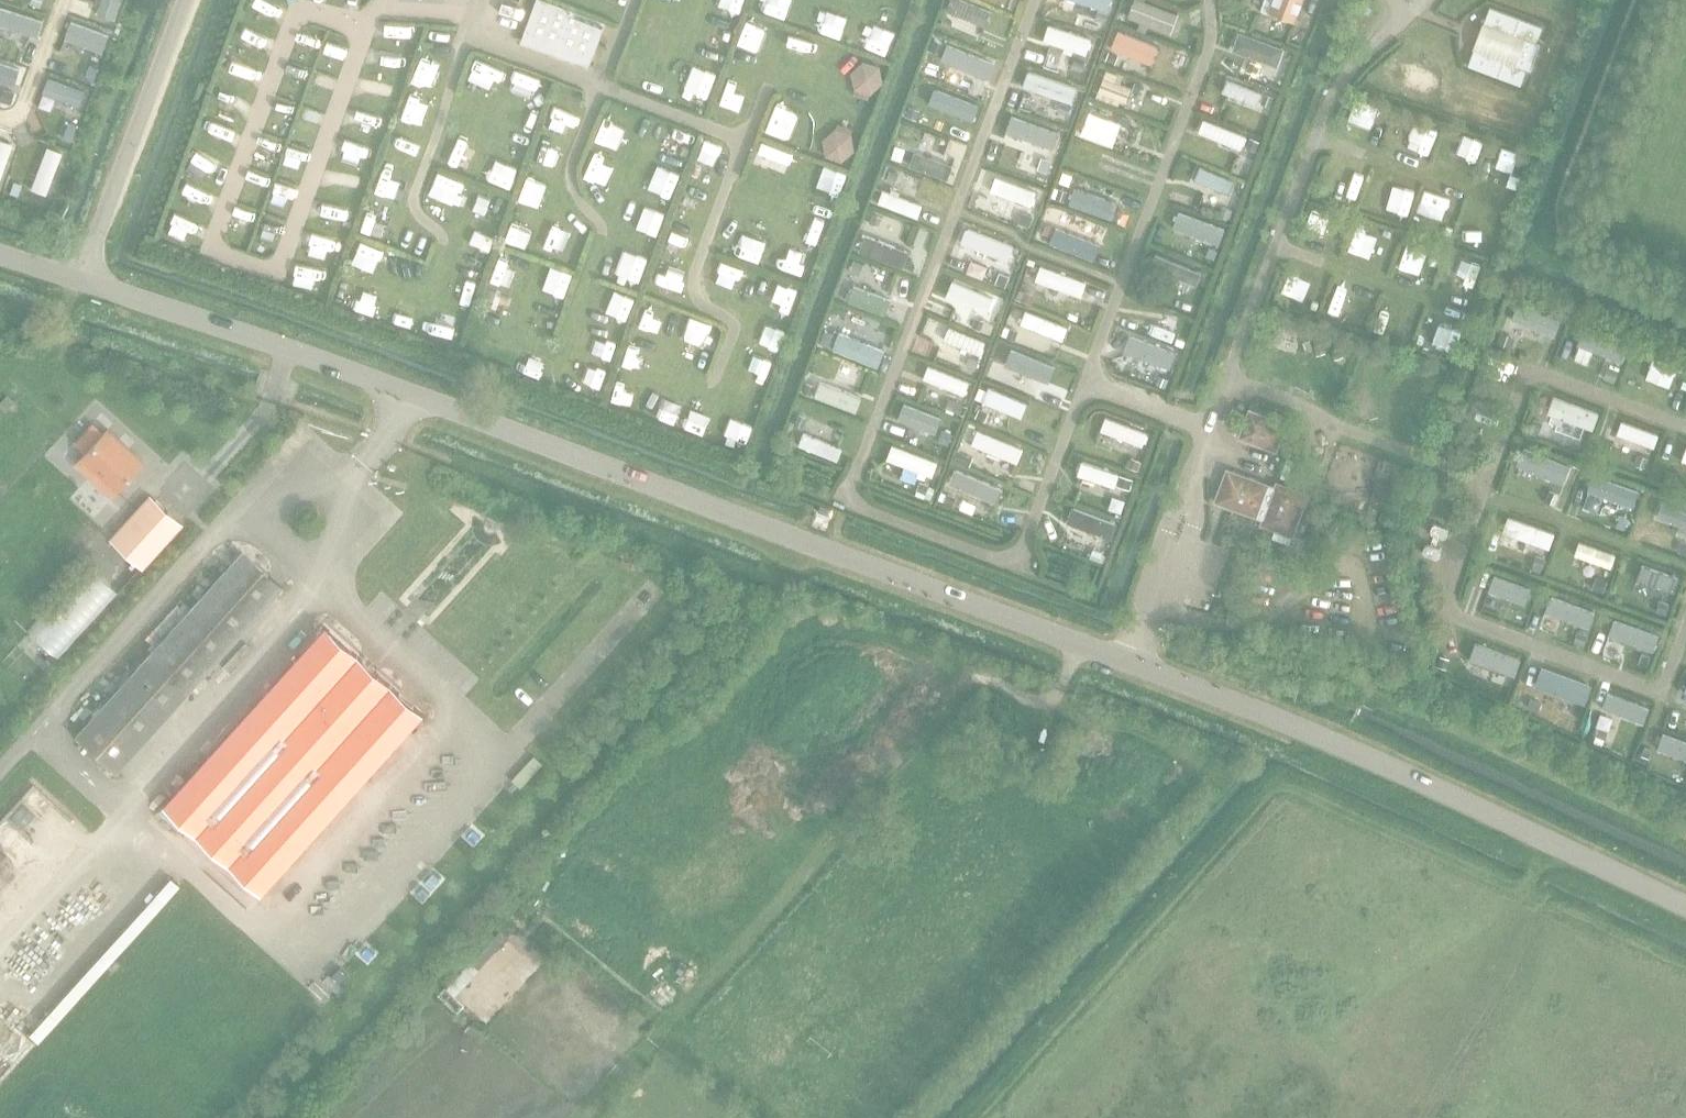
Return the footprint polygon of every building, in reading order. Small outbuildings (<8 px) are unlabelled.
[(590,59),(604,22),(546,0),(534,0),(522,33),(590,59)] [(984,26),(991,11),(965,0),(948,0),(945,9),(984,26)] [(1177,13),(1144,0),(1132,0),(1126,16),(1138,21),(1135,28),(1144,31),(1147,24),(1169,32),(1177,13)] [(1293,20),(1300,0),(1263,0),(1260,8),(1293,20)] [(1525,67),(1530,69),(1539,44),(1535,42),(1541,26),(1489,6),(1467,64),(1519,84),(1525,67)] [(1096,37),(1101,24),(1066,11),(1061,23),(1096,37)] [(1109,47),(1152,64),(1159,46),(1116,29),(1109,47)] [(1230,49),(1276,66),(1283,47),(1237,30),(1230,49)] [(925,45),(967,62),(971,50),(930,34),(925,45)] [(1083,73),(1088,61),(1050,46),(1046,59),(1056,63),(1055,67),(1063,70),(1065,66),(1083,73)] [(1377,90),(1405,62),(1396,53),(1368,81),(1377,90)] [(1425,102),(1441,65),(1429,59),(1413,96),(1425,102)] [(1094,96),(1116,105),(1119,99),(1124,101),(1130,87),(1118,82),(1121,75),(1105,68),(1094,96)] [(1260,97),(1265,85),(1230,72),(1225,84),(1246,92),(1244,97),(1253,100),(1255,95),(1260,97)] [(914,96),(954,111),(959,98),(937,90),(939,85),(929,82),(928,86),(919,83),(914,96)] [(1068,111),(1073,98),(1032,85),(1028,98),(1068,111)] [(1215,116),(1249,131),(1254,119),(1220,104),(1215,116)] [(899,118),(940,134),(944,121),(904,106),(899,118)] [(1118,122),(1117,122),(1106,118),(1108,113),(1091,107),(1090,111),(1087,110),(1079,133),(1110,145),(1118,122)] [(1065,146),(1069,133),(1028,118),(1023,131),(1065,146)] [(1192,146),(1235,164),(1240,151),(1197,133),(1192,146)] [(887,166),(932,184),(937,171),(896,155),(894,160),(890,159),(887,166)] [(1227,192),(1232,179),(1198,165),(1192,178),(1214,187),(1212,190),(1217,192),(1219,189),(1227,192)] [(995,190),(1034,206),(1039,194),(1000,178),(995,190)] [(40,184),(33,205),(43,209),(50,188),(40,184)] [(1068,204),(1110,218),(1115,205),(1088,196),(1090,189),(1078,185),(1076,192),(1056,185),(1051,200),(1067,205),(1068,204)] [(874,202),(917,219),(923,204),(880,187),(874,202)] [(1049,241),(1091,256),(1096,241),(1068,231),(1074,215),(1060,211),(1049,241)] [(1218,241),(1224,226),(1187,212),(1181,227),(1202,234),(1201,237),(1209,240),(1209,238),(1218,241)] [(857,249),(902,266),(908,251),(863,233),(857,249)] [(1007,272),(1013,257),(967,239),(961,254),(1007,272)] [(1194,285),(1199,271),(1154,252),(1148,266),(1168,275),(1167,277),(1176,281),(1178,278),(1194,285)] [(1033,279),(1080,296),(1085,281),(1039,264),(1033,279)] [(984,312),(991,297),(950,279),(944,295),(984,312)] [(839,296),(875,310),(880,297),(843,283),(839,296)] [(1019,322),(1061,339),(1066,326),(1024,310),(1019,322)] [(824,333),(860,348),(866,334),(830,319),(824,333)] [(978,353),(983,341),(948,326),(942,339),(960,346),(959,350),(964,352),(966,348),(978,353)] [(1126,349),(1170,366),(1176,351),(1131,335),(1126,349)] [(1000,360),(1037,374),(1042,361),(1005,347),(1000,360)] [(814,369),(848,381),(853,369),(819,356),(814,369)] [(921,377),(963,394),(968,381),(926,365),(921,377)] [(981,400),(1020,416),(1026,402),(987,386),(981,400)] [(802,406),(834,419),(839,406),(807,393),(802,406)] [(906,421),(945,436),(951,420),(911,406),(906,421)] [(1238,436),(1274,450),(1285,423),(1248,409),(1238,436)] [(1099,429),(1141,445),(1145,432),(1104,416),(1099,429)] [(106,429),(102,433),(91,423),(74,443),(85,452),(74,464),(88,477),(93,471),(115,491),(142,461),(106,429)] [(970,443),(1015,462),(1021,448),(976,429),(970,443)] [(797,444),(836,460),(841,447),(802,432),(797,444)] [(885,458),(930,476),(936,462),(890,444),(885,458)] [(1001,487),(953,467),(947,482),(995,503),(1001,487)] [(1274,479),(1271,486),(1226,469),(1214,500),(1256,516),(1260,517),(1257,523),(1291,536),(1308,492),(1274,479)] [(1367,502),(1386,510),(1395,487),(1375,480),(1367,502)] [(1084,498),(1117,511),(1122,498),(1089,486),(1084,498)] [(1396,489),(1387,513),(1380,510),(1376,518),(1390,523),(1393,514),(1397,516),(1401,502),(1400,502),(1403,495),(1401,495),(1402,491),(1396,489)] [(108,538),(142,568),(182,523),(149,493),(108,538)] [(1065,521),(1109,538),(1115,522),(1070,505),(1065,521)] [(147,657),(187,692),(281,586),(242,551),(147,657)] [(162,804),(259,892),(421,713),(324,625),(162,804)] [(117,771),(187,692),(147,657),(77,736),(117,771)]
